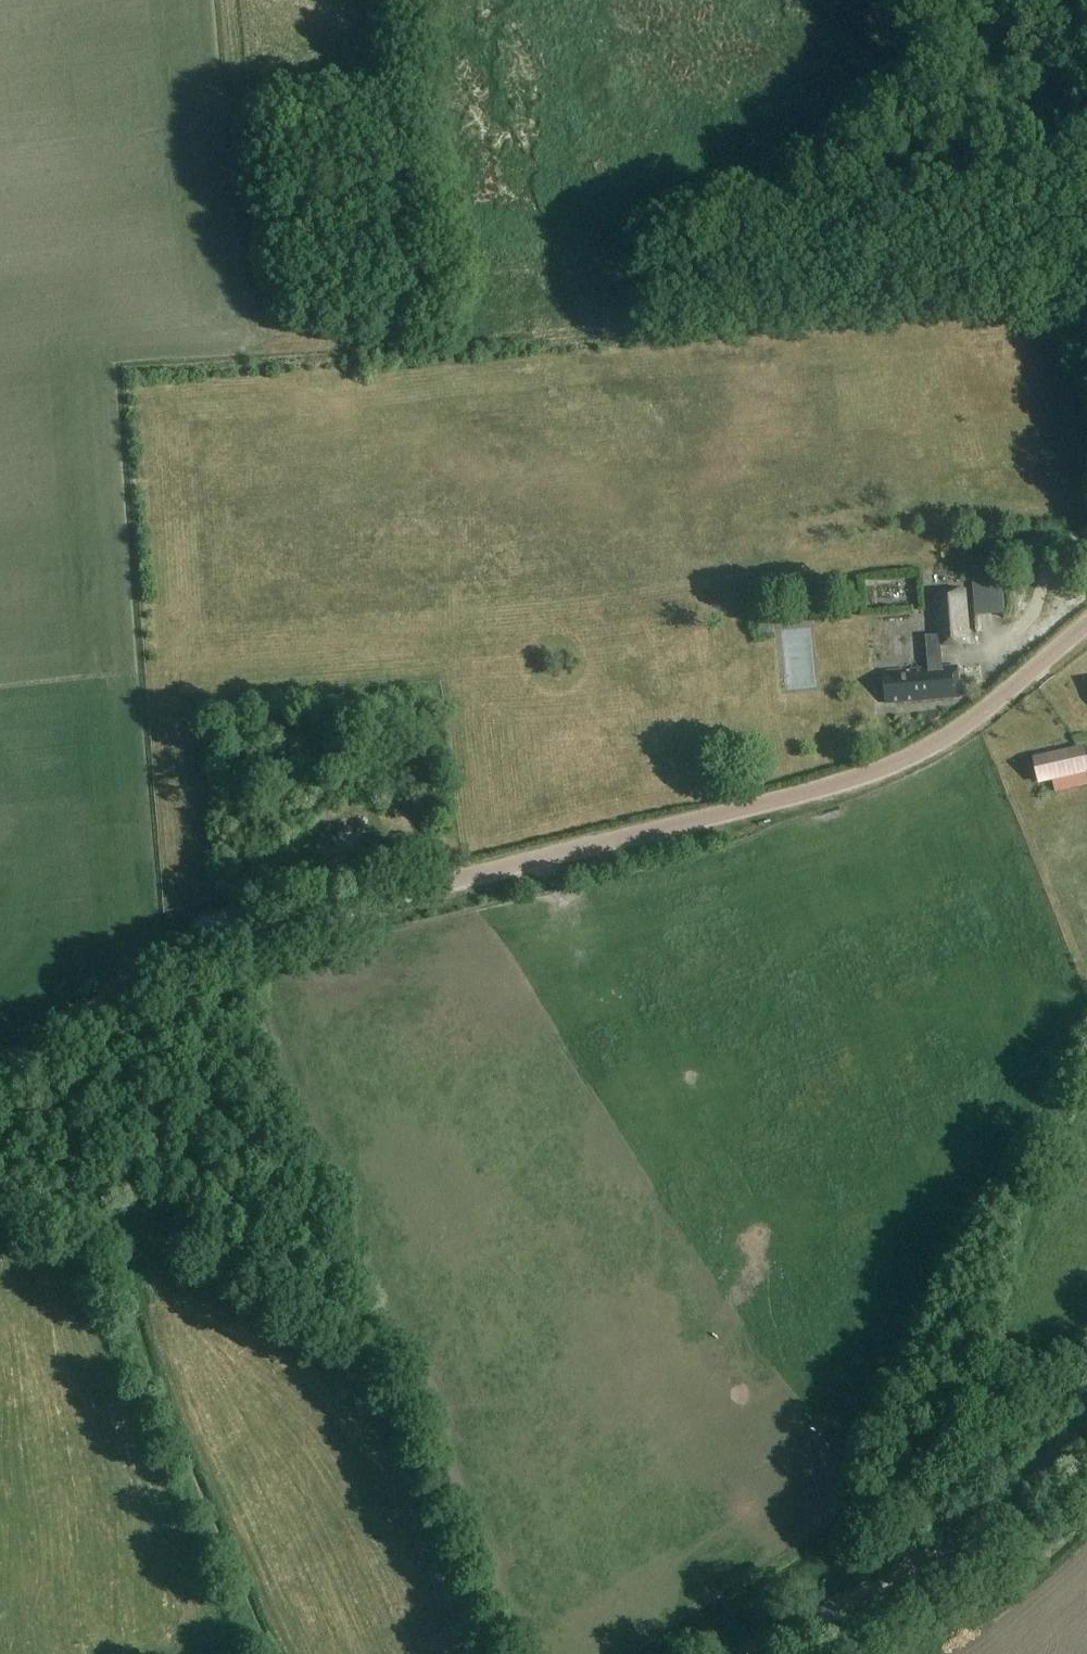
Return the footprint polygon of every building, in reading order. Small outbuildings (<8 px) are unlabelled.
[(1001,566),(970,568),(972,593),(973,616),(1004,614),(1002,591),(1001,566)] [(934,594),(938,635),(938,636),(939,647),(940,647),(970,644),(965,591),(934,594)] [(885,701),(957,699),(956,669),(942,669),(929,670),(884,671),(885,701)] [(1060,708),(1086,750),(1086,714),(1076,697),(1060,708)] [(1086,772),(1086,752),(1086,750),(1035,763),(1040,784),(1086,772)]
